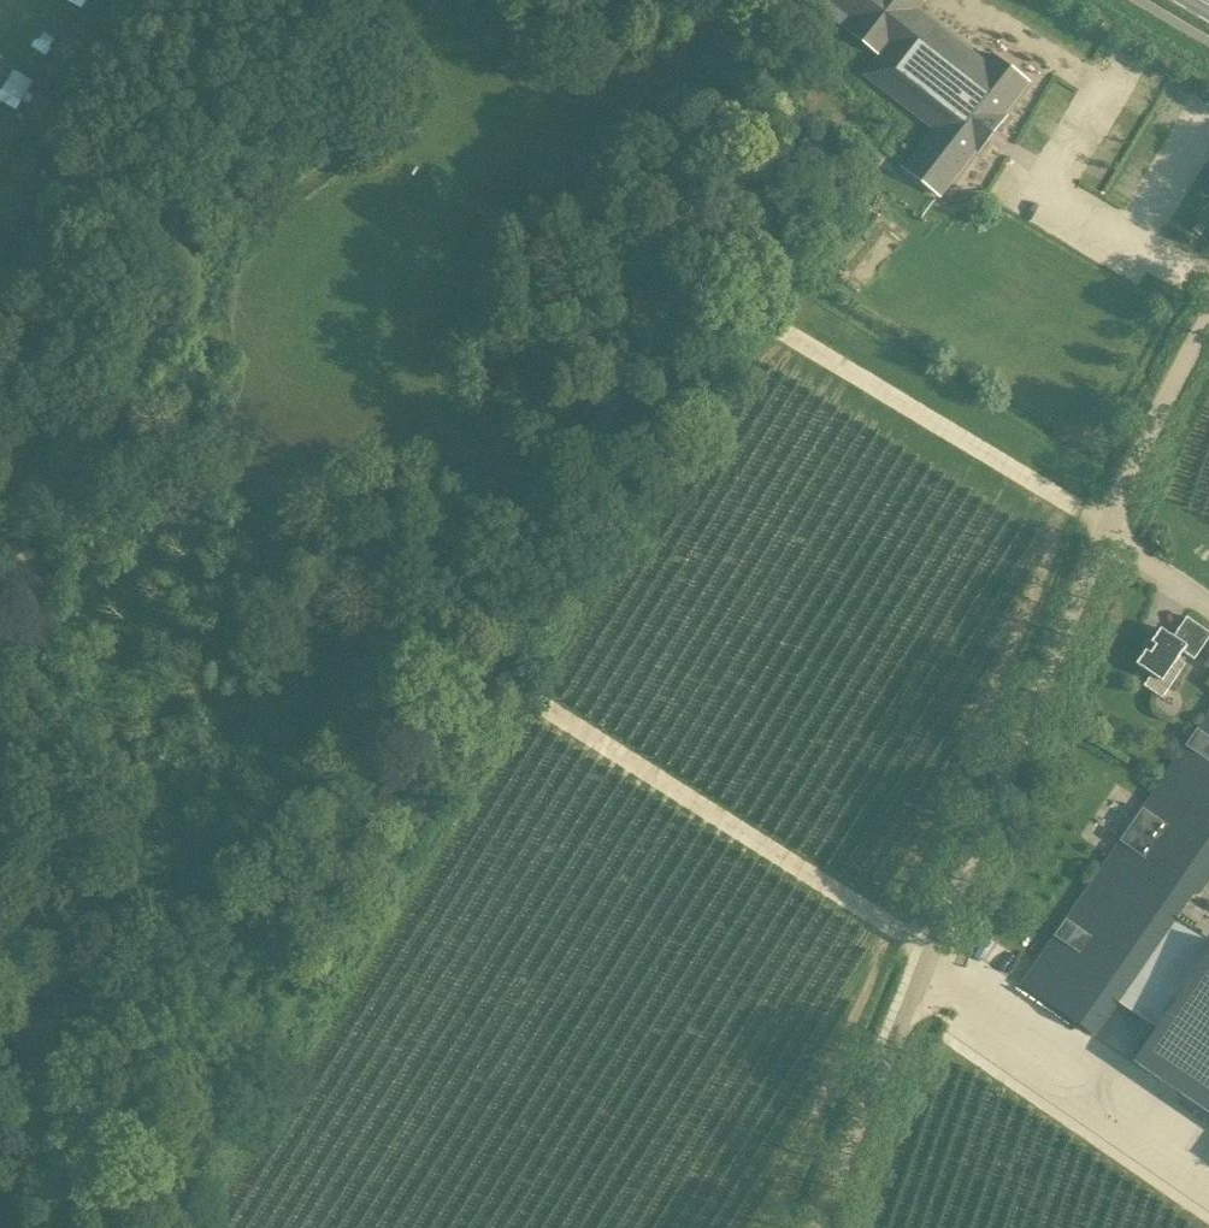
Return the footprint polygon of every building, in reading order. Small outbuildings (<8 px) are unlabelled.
[(812,8),(845,32),(847,29),(880,55),(917,8),(923,0),(803,0),(812,8)] [(917,8),(880,55),(865,75),(935,130),(905,169),(939,195),(1029,80),(995,53),(987,63),(917,8)] [(35,27),(28,47),(52,56),(59,36),(35,27)] [(19,111),(34,84),(0,65),(0,100),(19,111)] [(1208,635),(1208,632),(1186,616),(1173,636),(1160,628),(1151,641),(1155,645),(1150,653),(1145,650),(1136,664),(1151,674),(1143,685),(1161,697),(1184,664),(1176,658),(1182,650),(1193,658),(1208,635)] [(1095,1034),(1208,868),(1208,712),(1021,983),(1095,1034)] [(1134,1061),(1208,1113),(1208,952),(1157,1027),(1134,1061)]
